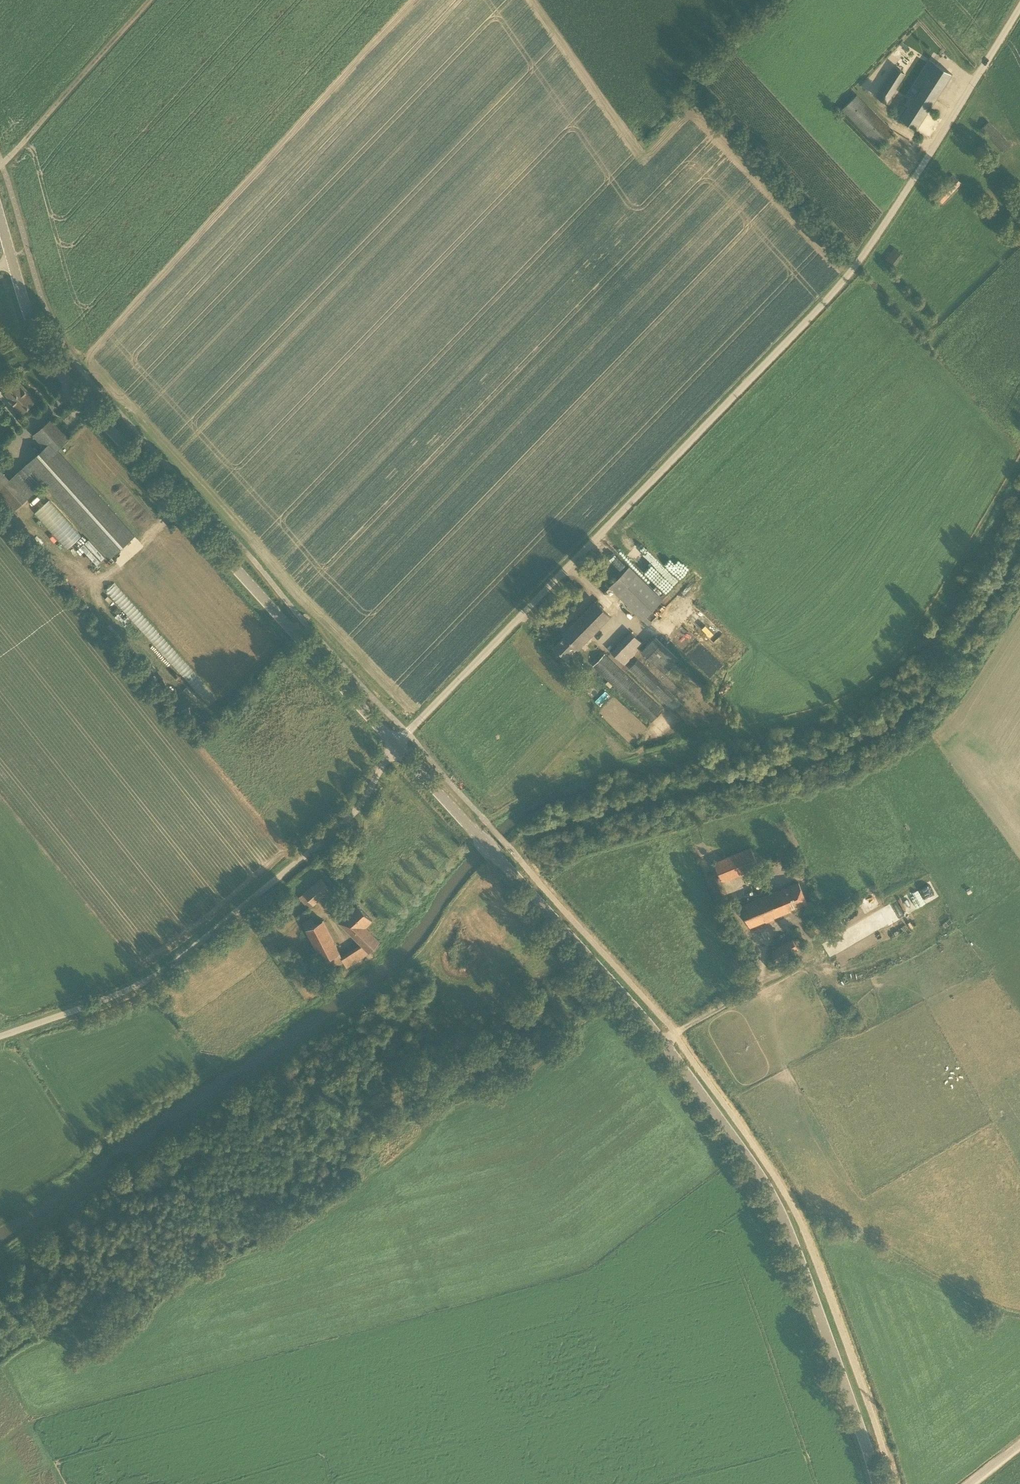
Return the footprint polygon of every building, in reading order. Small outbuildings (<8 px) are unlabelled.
[(885,104),(904,74),(917,53),(907,47),(894,68),(875,98),(885,104)] [(916,129),(952,74),(928,60),(905,97),(913,101),(901,120),(916,129)] [(878,146),(892,132),(857,95),(843,109),(878,146)] [(942,204),(962,183),(953,175),(934,196),(942,204)] [(892,267),(902,254),(894,248),(884,261),(892,267)] [(21,413),(36,400),(19,381),(5,392),(11,399),(9,401),(21,413)] [(57,450),(70,438),(53,418),(34,436),(45,448),(10,479),(0,468),(0,498),(12,512),(34,492),(24,480),(34,470),(111,557),(135,536),(57,450)] [(67,550),(82,537),(49,500),(35,514),(67,550)] [(81,544),(94,563),(102,558),(90,539),(81,544)] [(649,625),(652,622),(647,617),(663,600),(629,567),(610,587),(649,625)] [(112,582),(103,589),(139,626),(147,619),(112,582)] [(578,648),(610,617),(595,602),(563,634),(565,636),(555,647),(565,658),(576,647),(578,648)] [(626,665),(635,655),(634,654),(644,644),(631,632),(612,652),(626,665)] [(666,675),(680,660),(655,636),(641,651),(666,675)] [(741,649),(731,637),(719,648),(729,659),(735,653),(736,654),(741,649)] [(651,722),(663,709),(605,654),(593,666),(651,722)] [(218,697),(179,655),(171,663),(210,704),(218,697)] [(666,704),(675,695),(639,659),(630,669),(666,704)] [(722,881),(759,866),(751,848),(714,863),(722,881)] [(311,908),(331,889),(321,878),(300,897),(311,908)] [(750,927),(773,917),(773,916),(807,901),(798,880),(740,906),(750,927)] [(341,921),(361,943),(369,952),(379,942),(372,934),(365,926),(373,919),(357,904),(341,921)] [(370,953),(369,952),(361,943),(342,956),(323,921),(317,924),(313,917),(304,922),(308,929),(328,968),(343,959),(348,967),(370,953)] [(813,934),(825,926),(821,919),(809,927),(813,934)] [(777,963),(799,948),(792,938),(771,952),(777,963)]
